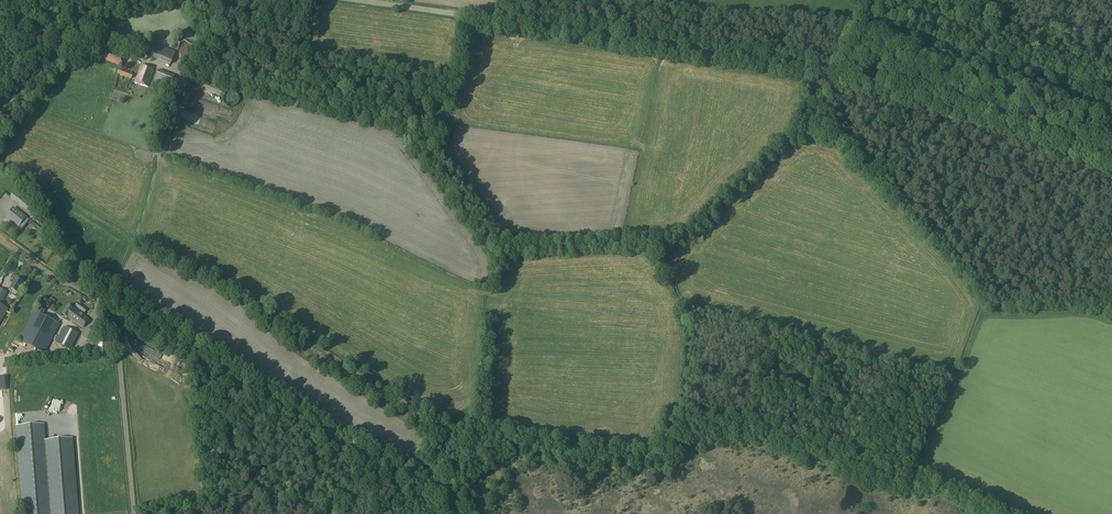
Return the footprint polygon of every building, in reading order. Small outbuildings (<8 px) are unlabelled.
[(175,52),(150,42),(146,55),(170,64),(175,52)] [(102,60),(121,66),(125,56),(106,49),(102,60)] [(154,70),(141,65),(135,82),(147,87),(154,70)] [(119,69),(118,72),(117,74),(131,79),(133,74),(119,69)] [(208,119),(199,116),(199,113),(183,109),(181,117),(207,124),(208,119)] [(30,198),(24,192),(18,188),(10,197),(28,210),(33,203),(28,200),(30,198)] [(25,218),(13,208),(6,216),(19,226),(25,218)] [(16,277),(10,288),(9,289),(12,291),(10,293),(15,296),(24,282),(16,277)] [(8,309),(2,304),(5,298),(5,297),(8,292),(0,288),(0,323),(8,309)] [(69,304),(62,314),(68,318),(68,317),(76,323),(79,320),(78,319),(80,315),(79,315),(80,313),(79,312),(73,308),(74,307),(69,304)] [(34,311),(19,340),(45,354),(60,324),(34,311)] [(79,320),(76,323),(82,327),(88,319),(79,312),(80,313),(79,315),(80,315),(78,319),(79,320)] [(98,318),(88,338),(95,343),(106,322),(98,318)] [(64,326),(56,342),(69,349),(78,333),(64,326)] [(99,343),(96,343),(97,353),(99,352),(99,354),(106,353),(105,349),(104,344),(105,344),(104,341),(98,341),(99,343)] [(45,440),(44,424),(16,426),(23,513),(78,513),(72,438),(45,440)]
